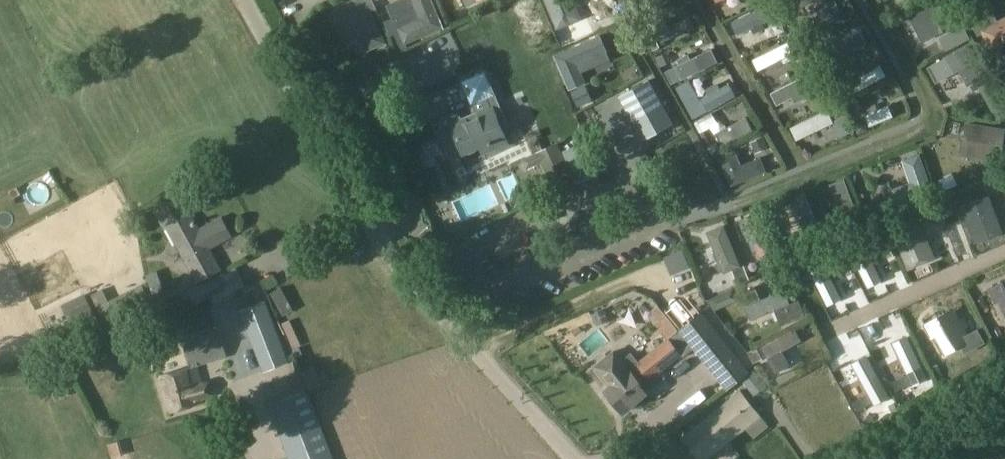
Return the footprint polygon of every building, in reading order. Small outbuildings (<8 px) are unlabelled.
[(337,27),(344,42),(359,35),(360,36),(366,50),(384,42),(370,11),(371,11),(376,9),(372,0),(352,0),(347,2),(355,18),(339,25),(337,27)] [(388,6),(404,43),(443,27),(432,0),(402,0),(388,6)] [(556,29),(580,20),(571,0),(544,0),(556,29)] [(632,14),(641,10),(636,0),(630,0),(626,2),(632,14)] [(916,0),(891,0),(877,6),(880,15),(916,0)] [(943,0),(940,0),(913,13),(919,25),(914,27),(920,40),(954,24),(943,0)] [(737,33),(774,15),(768,3),(731,20),(737,33)] [(998,24),(990,8),(968,20),(977,37),(984,33),(992,48),(1004,41),(1004,20),(998,24)] [(661,43),(695,28),(690,18),(668,27),(666,22),(659,25),(661,30),(656,32),(661,43)] [(963,26),(950,32),(957,45),(969,39),(963,26)] [(576,64),(584,61),(606,51),(599,35),(553,55),(568,90),(584,83),(576,64)] [(792,51),(796,49),(791,39),(752,58),(757,68),(780,57),(784,63),(795,57),(792,51)] [(964,48),(927,68),(935,83),(958,70),(966,85),(981,77),(964,48)] [(675,67),(665,72),(671,84),(681,79),(681,80),(716,62),(710,50),(690,60),(687,55),(677,60),(679,65),(675,67)] [(320,66),(312,76),(322,85),(331,75),(320,66)] [(797,93),(808,87),(802,76),(770,93),(776,104),(788,98),(791,105),(800,100),(797,93)] [(981,84),(1000,119),(1004,116),(1004,98),(993,77),(981,84)] [(443,118),(440,123),(445,133),(450,135),(453,134),(462,153),(464,152),(468,153),(474,151),(476,146),(478,146),(487,142),(491,149),(507,143),(500,127),(506,124),(498,104),(493,106),(490,99),(492,93),(486,80),(480,78),(467,83),(464,89),(469,103),(476,105),(479,112),(474,114),(460,120),(458,115),(453,114),(443,118)] [(648,81),(619,96),(643,139),(672,123),(648,81)] [(701,101),(686,109),(692,119),(734,96),(728,84),(719,89),(716,84),(704,90),(707,96),(707,97),(700,100),(701,101)] [(823,88),(812,94),(820,110),(831,104),(823,88)] [(886,106),(864,115),(868,126),(891,117),(886,106)] [(832,128),(829,122),(832,121),(826,109),(789,126),(795,139),(822,126),(825,132),(832,128)] [(746,119),(713,134),(719,148),(752,133),(746,119)] [(867,141),(890,131),(885,120),(862,129),(867,141)] [(964,126),(961,143),(970,154),(1001,159),(1004,133),(964,126)] [(573,181),(558,148),(556,144),(522,160),(525,168),(539,161),(553,191),(573,181)] [(734,152),(719,158),(732,188),(765,174),(759,159),(740,167),(734,152)] [(908,184),(891,190),(897,207),(931,195),(918,157),(901,163),(908,184)] [(205,163),(190,174),(195,182),(207,174),(210,172),(205,163)] [(840,183),(825,189),(842,233),(857,227),(840,183)] [(974,242),(1002,231),(989,194),(961,204),(974,242)] [(180,198),(154,212),(164,230),(167,229),(196,282),(219,270),(207,247),(229,236),(220,219),(198,231),(180,198)] [(800,199),(782,207),(794,238),(812,231),(800,199)] [(755,212),(743,217),(759,260),(772,255),(755,212)] [(941,212),(928,212),(928,219),(928,226),(942,225),(941,212)] [(907,268),(935,257),(919,219),(891,230),(907,268)] [(721,227),(706,233),(721,273),(737,267),(721,227)] [(788,261),(817,250),(813,239),(784,249),(788,261)] [(860,240),(847,247),(868,288),(881,282),(860,240)] [(819,257),(806,264),(827,306),(840,299),(819,257)] [(786,266),(789,273),(802,267),(799,260),(786,266)] [(883,272),(895,293),(908,287),(897,265),(883,272)] [(663,269),(666,287),(681,284),(678,267),(663,269)] [(777,274),(773,276),(778,286),(787,282),(782,271),(777,274)] [(215,277),(188,291),(195,305),(209,298),(222,291),(215,277)] [(988,290),(995,303),(998,301),(1004,315),(1004,282),(988,290)] [(103,290),(91,294),(101,318),(108,315),(145,297),(152,294),(146,283),(140,286),(107,301),(103,290)] [(281,288),(270,294),(277,308),(282,317),(293,311),(281,288)] [(754,288),(740,293),(746,306),(745,307),(750,320),(774,310),(780,326),(804,316),(798,301),(789,305),(783,291),(759,301),(754,288)] [(74,334),(98,322),(84,293),(60,304),(74,334)] [(264,301),(239,311),(263,373),(288,363),(264,301)] [(602,309),(590,315),(596,327),(608,321),(602,309)] [(55,312),(41,315),(49,344),(63,341),(55,312)] [(679,330),(678,331),(692,349),(725,391),(739,380),(749,372),(702,312),(700,313),(681,328),(679,330)] [(958,321),(955,316),(948,320),(944,314),(924,326),(931,338),(934,336),(944,354),(960,345),(964,353),(983,343),(976,330),(966,336),(963,330),(966,328),(961,319),(958,321)] [(775,371),(789,363),(781,349),(800,339),(794,327),(761,345),(775,371)] [(678,331),(668,338),(680,355),(682,357),(692,349),(678,331)] [(190,367),(159,376),(170,413),(193,406),(192,403),(211,397),(206,381),(201,383),(196,365),(226,357),(218,332),(182,342),(190,367)] [(668,337),(652,350),(666,367),(680,355),(668,338),(668,337)] [(906,337),(892,343),(912,386),(913,386),(926,380),(926,379),(906,337)] [(750,351),(746,353),(752,364),(762,359),(755,348),(750,351)] [(612,351),(593,366),(609,386),(603,390),(621,413),(655,385),(664,378),(659,372),(666,367),(652,350),(637,362),(631,354),(621,362),(612,351)] [(865,358),(852,365),(872,405),(885,398),(865,358)] [(752,398),(766,386),(753,371),(739,381),(752,398)] [(788,393),(800,414),(830,397),(818,376),(788,393)] [(269,405),(289,458),(333,458),(307,391),(269,405)] [(731,440),(759,417),(739,392),(710,415),(731,440)] [(710,415),(682,438),(698,458),(707,458),(731,440),(710,415)]
